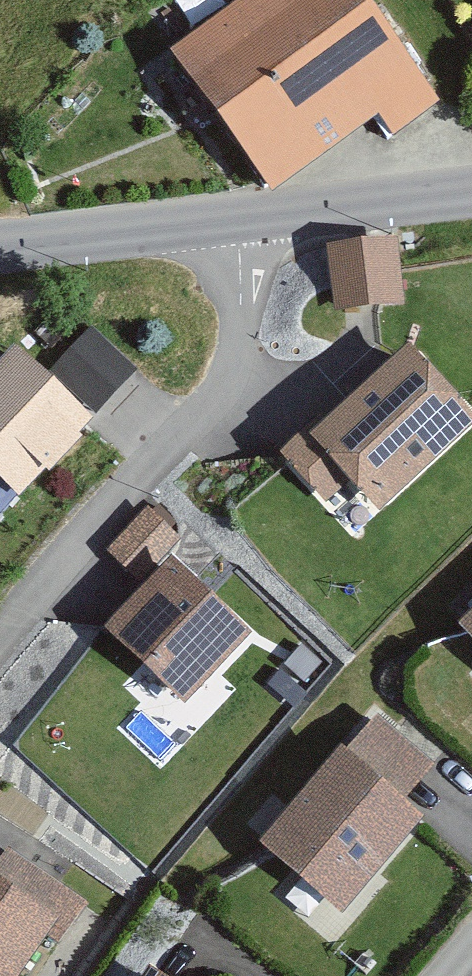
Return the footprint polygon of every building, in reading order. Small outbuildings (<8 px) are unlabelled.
[(370,0),(254,0),(172,59),(273,199),(382,120),(395,138),(444,103),(370,0)] [(398,235),(323,239),(327,309),(402,304),(398,235)] [(91,331),(48,376),(94,421),(138,376),(91,331)] [(415,338),(328,421),(318,410),(278,449),(324,496),(354,467),(388,503),(471,423),(471,396),(415,338)] [(0,372),(0,488),(18,505),(41,481),(48,488),(83,451),(77,446),(92,430),(14,357),(0,372)] [(150,496),(108,541),(144,574),(186,530),(150,496)] [(258,626),(177,552),(109,626),(190,700),(258,626)] [(375,710),(268,836),(350,905),(430,810),(407,791),(434,759),(375,710)] [(0,870),(0,975),(16,975),(53,919),(65,927),(84,898),(35,867),(23,885),(0,870)] [(102,975),(135,975),(148,957),(125,941),(102,975)] [(155,962),(145,975),(175,975),(155,962)]
